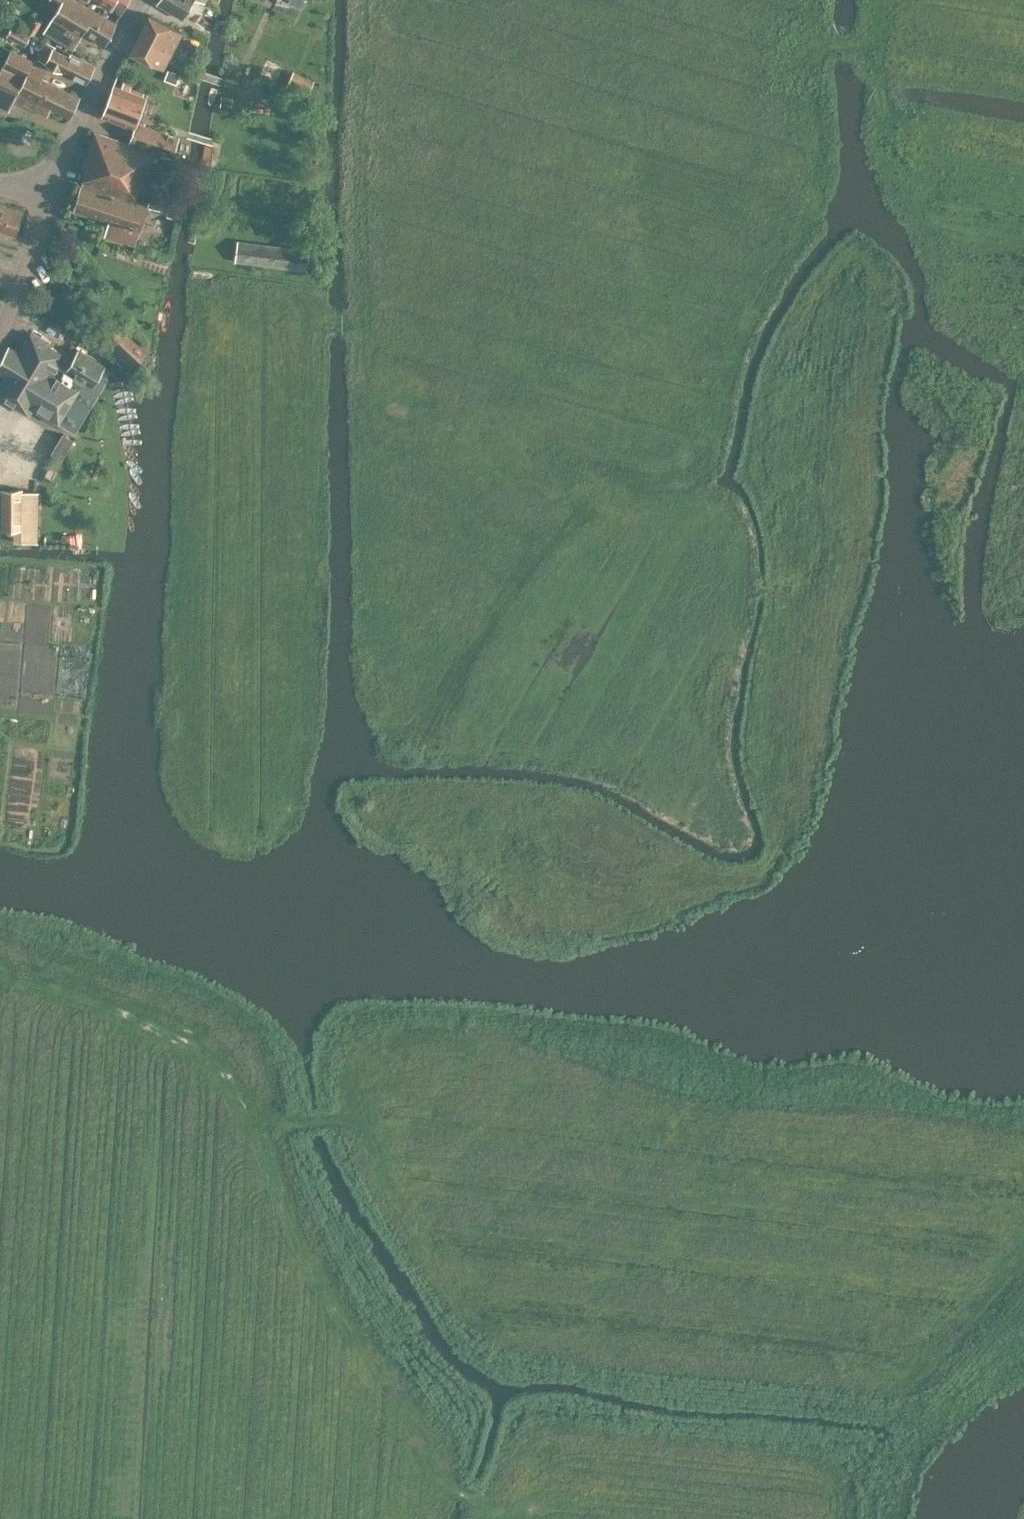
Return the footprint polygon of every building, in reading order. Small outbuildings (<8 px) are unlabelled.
[(72,49),(81,31),(105,43),(115,21),(73,0),(46,0),(45,1),(56,7),(42,34),(72,49)] [(121,11),(127,0),(103,0),(121,11)] [(182,15),(191,0),(157,0),(182,15)] [(20,12),(15,22),(35,31),(39,21),(20,12)] [(130,50),(162,67),(181,30),(149,13),(130,50)] [(6,33),(24,42),(30,32),(12,23),(6,33)] [(38,58),(86,81),(94,64),(70,52),(69,54),(53,46),(46,42),(38,58)] [(8,109),(14,97),(47,114),(50,106),(69,116),(79,95),(42,77),(47,66),(10,49),(0,69),(0,105),(8,109)] [(163,76),(175,81),(178,72),(166,67),(163,76)] [(285,84),(306,94),(313,79),(292,69),(285,84)] [(101,114),(138,128),(134,141),(172,154),(179,135),(140,122),(135,121),(145,96),(113,83),(101,114)] [(218,103),(230,104),(231,94),(219,93),(218,103)] [(82,179),(134,197),(138,184),(142,186),(154,150),(95,131),(83,165),(86,167),(82,179)] [(109,218),(104,234),(134,243),(139,228),(140,228),(147,204),(143,203),(143,202),(81,183),(73,207),(109,218)] [(169,213),(176,215),(177,209),(149,201),(148,204),(170,210),(169,213)] [(15,233),(22,210),(0,203),(0,229),(15,233)] [(235,260),(306,269),(309,249),(237,240),(235,260)] [(147,352),(118,324),(106,337),(135,364),(147,352)] [(65,353),(30,332),(19,351),(10,345),(0,361),(0,371),(5,374),(0,382),(0,395),(19,407),(28,413),(33,405),(57,419),(77,386),(84,390),(89,383),(90,384),(104,362),(77,346),(69,358),(64,355),(65,353)] [(71,433),(62,427),(50,447),(60,452),(71,433)] [(37,541),(38,498),(36,498),(36,489),(22,489),(22,487),(1,487),(1,490),(0,490),(0,512),(1,512),(1,527),(15,527),(14,540),(37,541)] [(29,680),(28,627),(0,628),(0,681),(29,680)]
